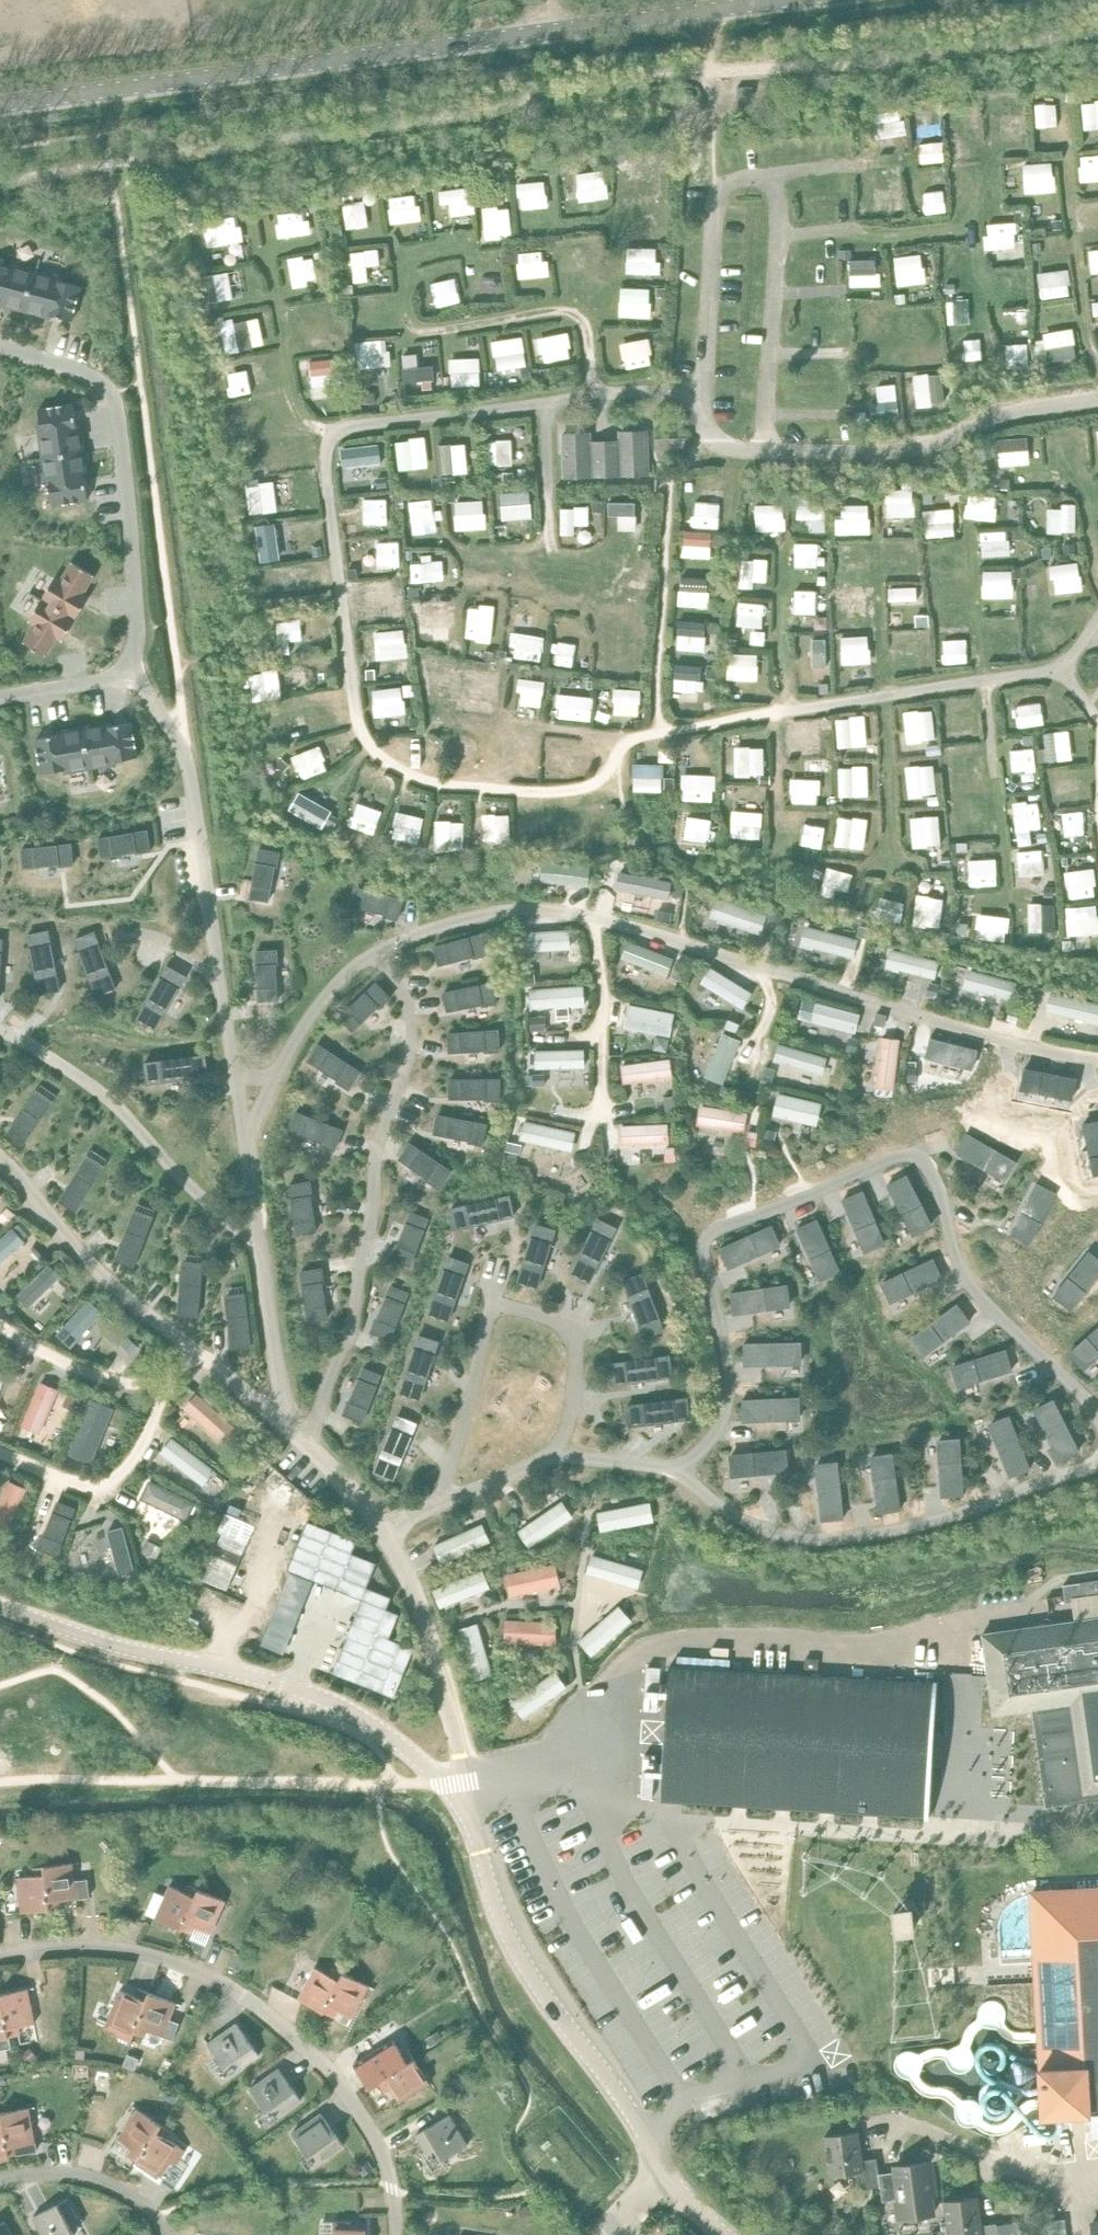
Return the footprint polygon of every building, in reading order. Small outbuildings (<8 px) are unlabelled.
[(556,164),(549,165),(549,167),(550,173),(557,172),(556,166),(556,164)] [(494,166),(487,167),(488,174),(488,176),(495,175),(495,173),(494,166)] [(447,173),(438,174),(439,180),(440,183),(448,181),(447,179),(447,173)] [(411,175),(405,181),(409,184),(411,186),(412,183),(416,180),(411,175)] [(1061,220),(1053,220),(1053,228),(1062,228),(1061,220)] [(197,221),(189,222),(190,230),(198,229),(197,221)] [(341,224),(332,226),(333,235),(342,234),(341,224)] [(851,250),(839,250),(839,258),(851,258),(851,250)] [(517,252),(508,253),(508,263),(517,263),(517,252)] [(72,320),(81,286),(60,280),(61,277),(9,263),(8,267),(0,265),(0,304),(50,317),(51,314),(72,320)] [(955,283),(946,284),(946,292),(955,292),(955,283)] [(352,285),(343,285),(343,293),(353,293),(352,285)] [(904,294),(895,295),(895,302),(905,302),(904,294)] [(218,342),(209,344),(211,353),(220,351),(218,342)] [(549,369),(540,369),(541,378),(550,377),(549,369)] [(530,371),(522,372),(524,381),(532,379),(530,371)] [(373,392),(363,393),(363,402),(374,402),(373,392)] [(53,504),(88,499),(84,478),(88,477),(80,424),(76,425),(73,403),(39,409),(42,430),(38,431),(46,483),(50,483),(53,504)] [(591,432),(561,433),(562,479),(649,476),(649,430),(618,430),(618,440),(592,441),(591,432)] [(514,472),(504,472),(504,481),(514,481),(514,472)] [(455,476),(443,477),(443,485),(455,485),(455,476)] [(386,477),(376,478),(378,487),(387,486),(386,477)] [(442,478),(432,478),(433,487),(442,487),(442,478)] [(1001,478),(1001,488),(1010,488),(1010,478),(1001,478)] [(455,491),(446,491),(446,501),(456,501),(455,491)] [(754,492),(744,492),(744,500),(754,500),(754,492)] [(932,493),(923,494),(924,503),(933,502),(932,493)] [(797,494),(797,504),(808,504),(808,494),(797,494)] [(604,500),(593,501),(594,510),(604,510),(604,500)] [(1074,543),(1063,545),(1064,553),(1075,552),(1074,543)] [(321,546),(313,547),(314,556),(323,554),(321,546)] [(1051,547),(1043,547),(1043,557),(1051,557),(1051,547)] [(24,642),(46,655),(57,637),(62,640),(89,596),(83,593),(94,575),(72,561),(61,579),(55,576),(29,620),(34,624),(24,642)] [(1022,567),(1013,567),(1013,577),(1022,577),(1022,567)] [(356,568),(348,569),(349,579),(357,578),(356,568)] [(928,615),(916,616),(916,626),(929,625),(928,615)] [(450,643),(450,653),(458,653),(459,643),(450,643)] [(486,651),(484,658),(492,660),(494,653),(486,651)] [(511,663),(511,672),(519,672),(520,663),(511,663)] [(707,668),(707,677),(716,677),(716,668),(707,668)] [(375,669),(366,669),(367,680),(375,679),(375,669)] [(828,683),(820,683),(820,693),(828,693),(828,683)] [(419,717),(410,718),(410,727),(419,727),(419,717)] [(137,756),(131,722),(110,725),(110,722),(57,731),(58,734),(36,738),(42,773),(63,769),(64,772),(117,763),(116,760),(137,756)] [(1033,735),(1023,736),(1024,744),(1033,744),(1033,735)] [(940,744),(926,746),(928,755),(941,753),(940,744)] [(937,796),(929,796),(929,805),(938,804),(937,796)] [(1046,833),(1037,834),(1039,842),(1047,841),(1046,833)] [(1053,887),(1044,887),(1044,896),(1053,896),(1053,887)] [(658,909),(656,918),(670,921),(672,912),(658,909)] [(772,910),(769,918),(781,922),(784,914),(772,910)] [(860,925),(857,935),(867,938),(870,928),(860,925)] [(1038,951),(1038,959),(1047,960),(1047,952),(1038,951)] [(534,969),(523,970),(524,982),(535,982),(534,969)] [(931,983),(927,996),(934,997),(937,984),(931,983)] [(1010,1009),(1007,1020),(1015,1022),(1018,1011),(1010,1009)] [(877,1013),(874,1023),(883,1026),(886,1015),(877,1013)] [(544,1016),(531,1017),(532,1030),(545,1029),(544,1016)] [(656,1036),(654,1049),(666,1051),(669,1038),(656,1036)] [(850,1037),(846,1050),(855,1052),(858,1040),(850,1037)] [(908,1061),(908,1080),(917,1080),(917,1061),(908,1061)] [(766,1067),(762,1080),(771,1083),(775,1070),(766,1067)] [(545,1074),(533,1074),(534,1085),(545,1085),(545,1074)] [(723,1085),(717,1097),(726,1101),(731,1089),(723,1085)] [(673,1096),(665,1097),(666,1110),(674,1109),(673,1096)] [(764,1128),(762,1137),(774,1140),(776,1130),(764,1128)] [(747,1131),(745,1144),(755,1145),(757,1132),(747,1131)] [(675,1147),(667,1147),(667,1161),(675,1161),(675,1147)] [(469,1202),(474,1230),(524,1221),(519,1193),(469,1202)] [(0,1217),(0,1218),(6,1224),(15,1214),(8,1208),(0,1217)] [(513,1270),(540,1280),(558,1233),(531,1223),(513,1270)] [(421,1326),(448,1336),(466,1289),(439,1279),(421,1326)] [(70,1287),(63,1293),(69,1299),(75,1293),(70,1287)] [(129,1337),(123,1342),(132,1352),(138,1347),(129,1337)] [(396,1396),(423,1406),(441,1359),(415,1349),(396,1396)] [(68,1393),(63,1405),(72,1409),(77,1397),(68,1393)] [(368,1471),(395,1481),(414,1434),(387,1424),(368,1471)] [(218,1497),(213,1506),(221,1510),(226,1501),(224,1500),(218,1497)] [(147,1540),(142,1550),(156,1557),(161,1547),(147,1540)] [(1063,1585),(1065,1600),(1083,1598),(1097,1596),(1097,1580),(1081,1582),(1063,1585)] [(354,1623),(380,1634),(398,1593),(371,1582),(354,1623)] [(1083,1598),(1085,1619),(1097,1617),(1097,1596),(1083,1598)] [(982,1632),(987,1675),(993,1715),(1033,1709),(1046,1806),(1097,1799),(1097,1617),(1085,1619),(982,1632)] [(926,1815),(935,1682),(670,1664),(661,1797),(926,1815)] [(136,1837),(134,1849),(142,1850),(144,1838),(136,1837)] [(45,1866),(50,1909),(61,1908),(61,1900),(77,1898),(90,1896),(88,1878),(75,1880),(73,1863),(45,1866)] [(50,1909),(45,1866),(34,1867),(35,1875),(18,1877),(22,1912),(50,1909)] [(170,1885),(156,1918),(171,1924),(167,1932),(179,1937),(183,1929),(199,1889),(189,1884),(186,1892),(170,1885)] [(225,1900),(199,1889),(183,1929),(193,1933),(196,1926),(211,1933),(225,1900)] [(1031,1892),(1043,2114),(1090,2111),(1090,2110),(1097,2110),(1097,1889),(1031,1892)] [(236,1953),(230,1965),(239,1969),(245,1957),(236,1953)] [(325,2012),(344,1973),(334,1967),(330,1974),(315,1967),(299,1999),(325,2012)] [(369,1985),(344,1973),(325,2012),(335,2017),(338,2010),(353,2017),(369,1985)] [(28,1988),(0,1994),(9,2036),(10,2036),(20,2034),(19,2026),(35,2023),(28,1988)] [(134,2033),(150,1992),(139,1988),(136,1995),(121,1989),(106,2027),(118,2032),(121,2038),(131,2041),(134,2033)] [(150,1992),(134,2033),(145,2037),(148,2030),(173,2040),(180,2023),(170,2019),(176,2003),(150,1992)] [(9,2036),(0,1994),(0,2049),(12,2047),(10,2036),(9,2036)] [(237,2023),(208,2043),(225,2067),(236,2059),(241,2068),(260,2055),(237,2023)] [(364,2058),(354,2064),(370,2088),(379,2082),(415,2059),(409,2049),(403,2053),(394,2039),(364,2058)] [(30,2046),(22,2054),(30,2063),(39,2055),(30,2046)] [(85,2050),(77,2049),(76,2058),(84,2058),(85,2050)] [(128,2054),(124,2064),(134,2068),(138,2058),(128,2054)] [(415,2059),(379,2082),(385,2092),(391,2088),(400,2102),(430,2083),(415,2059)] [(279,2068),(250,2089),(267,2112),(277,2105),(283,2113),(302,2100),(279,2068)] [(471,2086),(461,2092),(466,2101),(476,2095),(471,2086)] [(29,2107),(1,2112),(10,2155),(21,2153),(37,2150),(36,2142),(29,2107)] [(138,2160),(162,2124),(138,2109),(118,2138),(132,2147),(128,2154),(138,2160)] [(1,2112),(0,2113),(0,2157),(10,2155),(1,2112)] [(321,2113),(292,2134),(309,2157),(320,2149),(326,2158),(344,2145),(321,2113)] [(450,2114),(417,2134),(428,2154),(436,2148),(443,2160),(468,2145),(450,2114)] [(171,2131),(162,2124),(138,2160),(161,2176),(162,2176),(176,2185),(185,2172),(175,2165),(186,2150),(167,2137),(171,2131)] [(863,2187),(881,2185),(879,2173),(877,2157),(862,2158),(857,2128),(823,2135),(829,2176),(861,2171),(863,2187)] [(879,2173),(881,2185),(883,2201),(893,2200),(896,2221),(937,2215),(934,2191),(938,2190),(933,2159),(892,2165),(893,2171),(879,2173)] [(369,2160),(359,2167),(365,2175),(375,2168),(369,2160)] [(945,2201),(950,2234),(996,2234),(995,2223),(982,2225),(978,2197),(945,2201)] [(33,2216),(43,2234),(74,2234),(75,2234),(69,2223),(78,2218),(68,2198),(33,2216)] [(526,2203),(516,2209),(525,2223),(534,2218),(526,2203)] [(129,2207),(120,2209),(122,2221),(132,2219),(129,2207)] [(1050,2221),(1052,2234),(1067,2234),(1065,2219),(1050,2221)] [(1089,2220),(1091,2234),(1097,2234),(1097,2219),(1089,2220)] [(0,2224),(0,2234),(12,2234),(5,2221),(0,2224)] [(1005,2222),(1007,2234),(1021,2234),(1019,2221),(1005,2222)] [(369,2224),(334,2222),(333,2234),(369,2234),(369,2224)]
